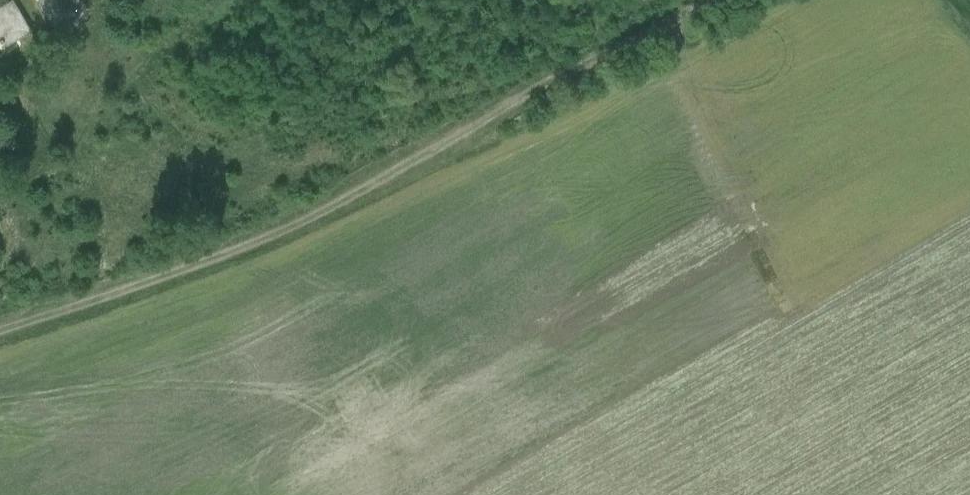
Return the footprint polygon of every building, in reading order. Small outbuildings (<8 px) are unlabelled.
[(57,31),(70,22),(66,18),(80,8),(74,0),(44,0),(44,5),(40,8),(57,31)] [(0,6),(0,40),(1,43),(16,34),(19,39),(32,31),(17,6),(13,8),(9,7),(6,3),(0,6)]
